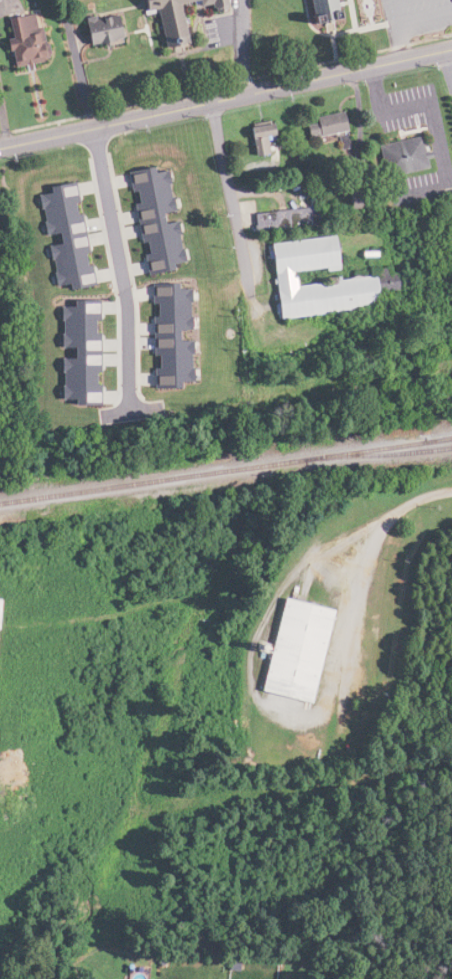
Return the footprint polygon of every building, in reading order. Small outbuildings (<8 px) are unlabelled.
[(220,0),(134,0),(136,16),(153,13),(158,46),(180,43),(176,11),(221,5),(220,0)] [(302,23),(330,18),(327,0),(298,0),(302,23)] [(29,13),(1,20),(6,39),(0,41),(7,69),(41,60),(29,13)] [(113,16),(77,18),(78,44),(114,42),(113,16)] [(305,139),(342,131),(338,113),(301,121),(305,139)] [(268,154),(263,124),(245,127),(250,157),(268,154)] [(373,145),(380,178),(422,170),(416,137),(373,145)] [(249,212),(249,230),(283,230),(283,212),(249,212)] [(268,319),(368,310),(367,293),(385,291),(383,270),(361,272),(362,277),(288,283),(287,275),(333,271),(330,237),(261,244),(268,319)] [(252,689),(307,702),(328,609),(273,596),(252,689)]
